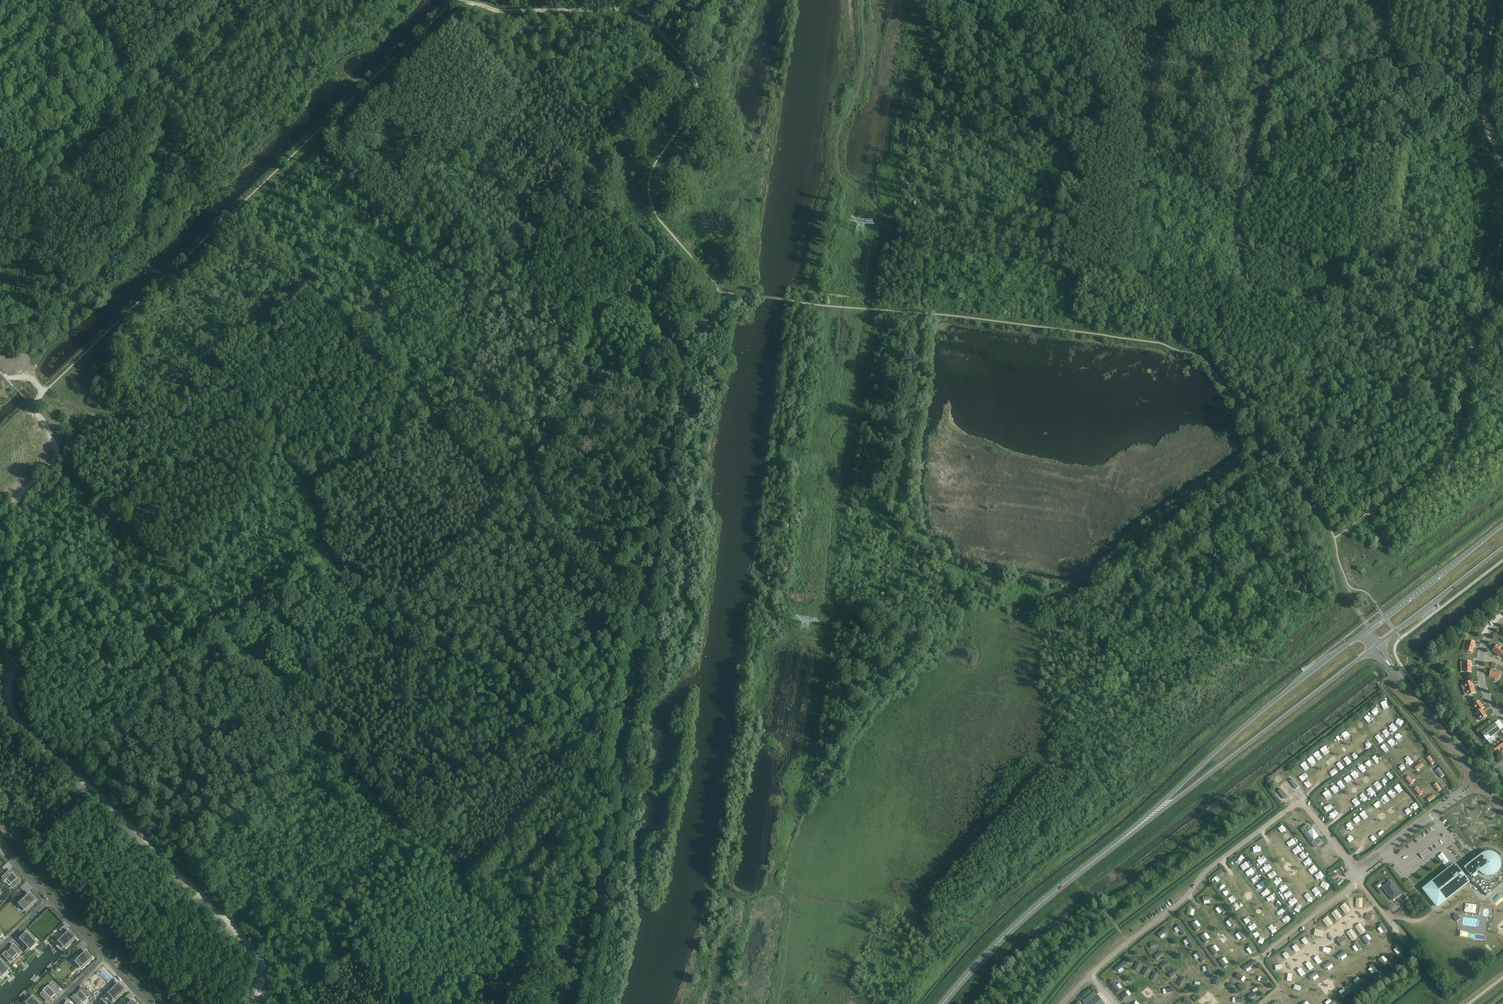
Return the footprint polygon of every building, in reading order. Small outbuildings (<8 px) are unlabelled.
[(1465,640),(1464,644),(1466,645),(1465,651),(1468,652),(1471,653),(1471,652),(1472,653),(1475,642),(1468,640),(1468,641),(1465,640)] [(1500,654),(1502,651),(1502,650),(1497,645),(1496,647),(1495,646),(1493,649),(1494,649),(1492,651),(1499,656),(1500,654)] [(1464,667),(1464,672),(1467,672),(1467,673),(1470,673),(1470,672),(1471,672),(1471,662),(1464,662),(1461,662),(1461,667),(1464,667)] [(1499,679),(1499,676),(1500,676),(1501,673),(1500,672),(1501,671),(1491,669),(1489,676),(1499,679)] [(1473,687),(1471,682),(1464,684),(1461,685),(1463,692),(1466,691),(1467,695),(1476,693),(1474,687),(1473,687)] [(1473,705),(1478,712),(1482,709),(1484,708),(1479,701),(1477,702),(1477,701),(1474,704),(1473,705)] [(1482,709),(1478,712),(1475,713),(1480,720),(1482,719),(1483,720),(1485,718),(1485,717),(1487,716),(1482,709)] [(1494,723),(1481,733),(1486,740),(1500,730),(1494,723)] [(1492,747),(1497,754),(1501,752),(1502,753),(1502,751),(1502,740),(1502,739),(1492,747)] [(1424,766),(1421,762),(1414,767),(1416,771),(1424,766)] [(1414,784),(1408,776),(1405,778),(1411,786),(1414,784)] [(1279,792),(1277,794),(1287,808),(1299,798),(1286,781),(1276,788),(1279,792)] [(1433,785),(1438,792),(1441,790),(1436,783),(1433,785)] [(1422,795),(1417,787),(1414,790),(1419,797),(1422,795)] [(1434,794),(1426,799),(1428,802),(1436,797),(1434,794)] [(1307,824),(1301,829),(1315,847),(1321,842),(1307,824)] [(1455,864),(1423,889),(1437,907),(1470,881),(1471,882),(1473,883),(1474,884),(1477,886),(1479,887),(1480,888),(1482,890),(1486,895),(1502,882),(1502,867),(1499,867),(1499,866),(1500,863),(1499,860),(1497,857),(1495,855),(1492,853),(1488,853),(1485,853),(1482,855),(1461,871),(1455,864)] [(13,887),(19,880),(17,878),(16,878),(12,874),(12,873),(10,870),(3,877),(6,880),(6,879),(11,884),(10,884),(13,887)] [(1386,889),(1385,890),(1393,900),(1400,894),(1392,883),(1391,881),(1390,881),(1388,882),(1389,883),(1385,885),(1386,886),(1386,889)] [(29,893),(19,903),(26,910),(36,900),(29,893)] [(1497,907),(1502,904),(1498,897),(1493,899),(1497,907)] [(1221,905),(1217,907),(1222,915),(1226,912),(1221,905)] [(1342,909),(1347,916),(1352,913),(1347,905),(1342,909)] [(1334,915),(1339,922),(1343,919),(1339,912),(1334,915)] [(1231,918),(1228,920),(1233,928),(1236,926),(1231,918)] [(1331,929),(1335,925),(1330,919),(1325,922),(1331,929)] [(1382,923),(1379,925),(1384,933),(1388,931),(1382,923)] [(1362,926),(1357,929),(1363,936),(1367,933),(1362,926)] [(1176,928),(1174,932),(1182,937),(1184,933),(1176,928)] [(68,931),(58,940),(65,947),(75,938),(68,931)] [(1166,931),(1160,937),(1164,941),(1170,935),(1166,931)] [(1241,931),(1237,934),(1242,941),(1245,939),(1241,931)] [(26,932),(19,939),(29,949),(36,942),(26,932)] [(1354,943),(1359,939),(1353,932),(1349,936),(1354,943)] [(1200,936),(1205,944),(1208,942),(1203,934),(1200,936)] [(1365,936),(1362,938),(1367,945),(1370,943),(1365,936)] [(1345,939),(1340,942),(1345,949),(1350,946),(1345,939)] [(1192,949),(1195,947),(1191,940),(1187,942),(1192,949)] [(1357,942),(1353,944),(1359,951),(1362,949),(1357,942)] [(1397,943),(1394,946),(1400,954),(1403,951),(1397,943)] [(1250,944),(1247,946),(1252,954),(1255,952),(1250,944)] [(6,952),(3,955),(10,962),(13,959),(17,954),(18,955),(20,952),(14,945),(11,947),(12,948),(7,953),(6,952)] [(85,951),(75,960),(82,968),(92,958),(85,951)] [(1336,957),(1338,960),(1346,954),(1344,951),(1336,957)] [(1377,960),(1382,967),(1386,965),(1381,958),(1377,960)] [(1219,961),(1224,969),(1227,966),(1223,959),(1219,961)] [(1322,966),(1325,969),(1332,964),(1330,961),(1322,966)] [(1160,966),(1163,971),(1170,967),(1167,962),(1160,966)] [(1369,966),(1375,973),(1378,971),(1373,964),(1369,966)] [(1124,965),(1117,971),(1121,975),(1128,969),(1124,965)] [(1173,981),(1179,975),(1176,972),(1170,977),(1173,981)] [(1308,977),(1311,980),(1318,975),(1316,972),(1308,977)] [(1354,984),(1357,987),(1364,982),(1362,978),(1354,984)] [(1117,981),(1113,984),(1119,991),(1123,987),(1119,983),(1119,984),(1117,981)] [(118,983),(108,992),(115,1000),(125,990),(118,983)] [(44,991),(41,994),(48,1001),(51,998),(50,998),(55,994),(58,992),(51,984),(48,987),(49,988),(45,992),(44,991)] [(72,997),(78,1003),(79,1003),(82,1002),(81,1001),(85,997),(86,998),(89,995),(82,988),(79,990),(80,991),(75,995),(72,997)] [(1340,995),(1342,998),(1349,993),(1347,990),(1340,995)] [(1098,995),(1088,1003),(1105,1003),(1098,995)] [(1123,1000),(1126,1003),(1131,999),(1127,995),(1123,1000)]
